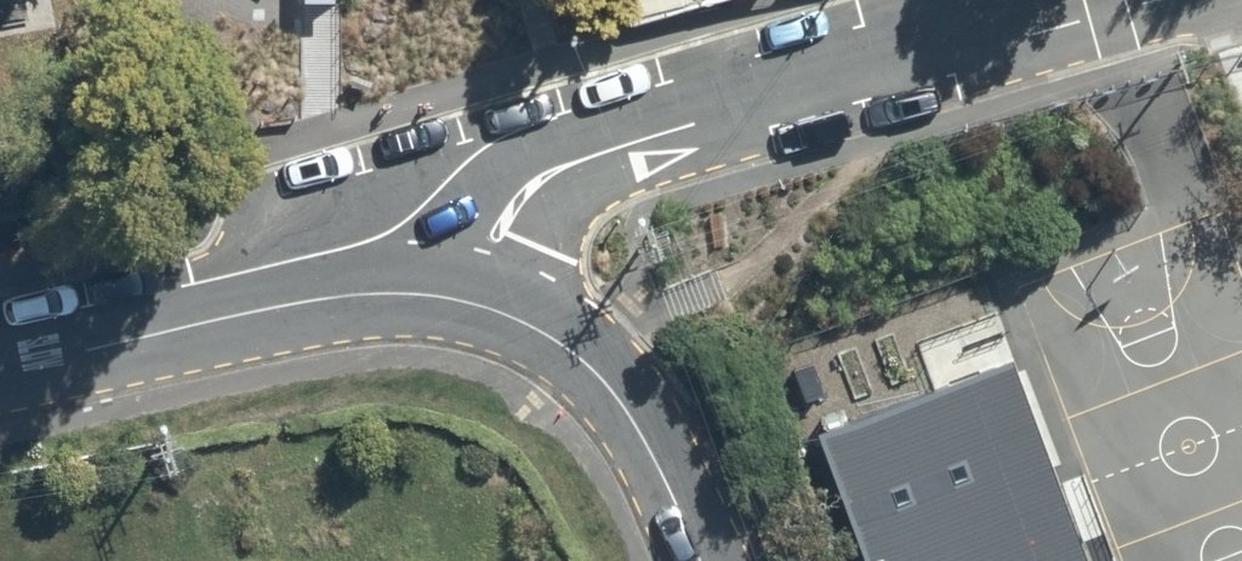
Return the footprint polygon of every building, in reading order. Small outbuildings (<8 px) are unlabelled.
[(890,516),(1015,474),(938,249),(813,292),(890,516)]
